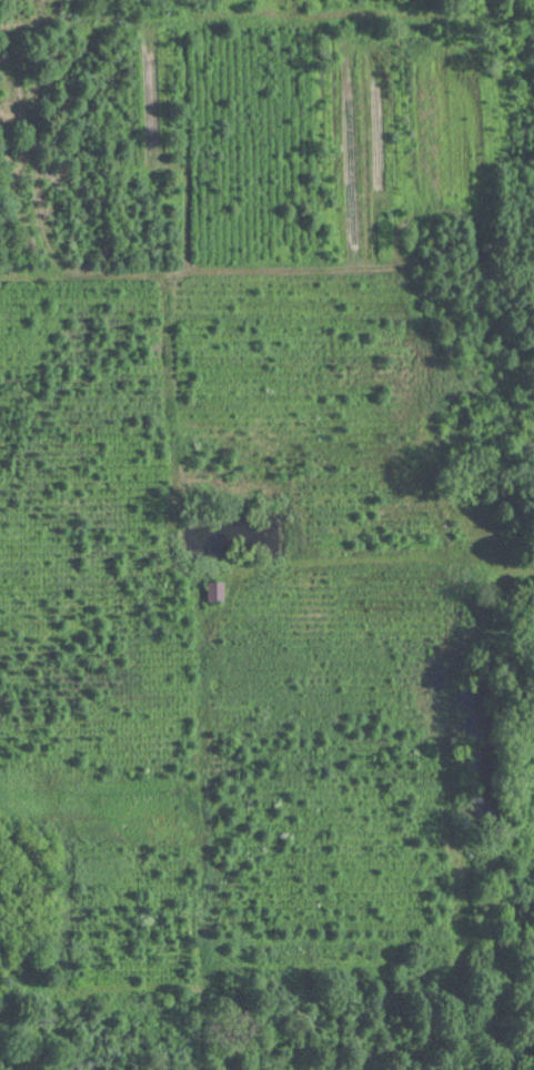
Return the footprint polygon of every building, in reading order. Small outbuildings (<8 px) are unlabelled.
[(207,599),(224,599),(225,580),(208,579),(207,599)]
